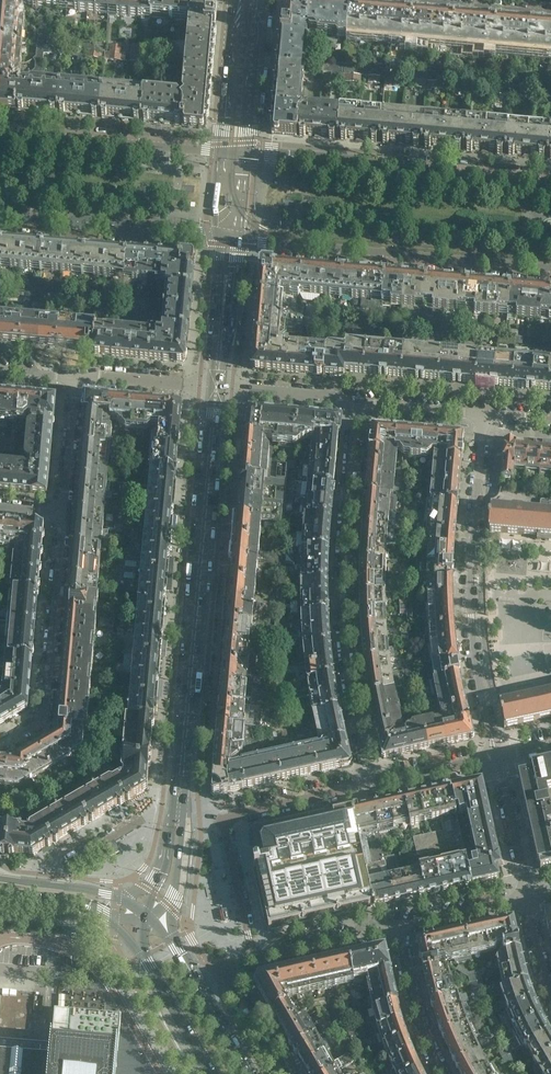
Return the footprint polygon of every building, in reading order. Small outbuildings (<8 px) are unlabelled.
[(68,0),(26,0),(25,3),(27,5),(33,5),(33,8),(58,10),(59,8),(67,8),(68,0)] [(110,0),(68,0),(67,8),(75,9),(75,12),(88,13),(100,14),(100,11),(109,12),(110,0)] [(150,15),(152,0),(110,0),(109,12),(117,13),(117,16),(142,18),(142,15),(150,16),(150,15)] [(194,0),(152,0),(150,15),(189,18),(190,17),(192,15),(194,0)] [(217,7),(217,6),(217,5),(216,5),(213,5),(213,0),(194,0),(192,15),(190,17),(193,20),(194,19),(216,21),(217,7)] [(305,25),(307,5),(288,3),(286,20),(286,23),(287,23),(286,27),(301,29),(303,31),(307,27),(305,25)] [(25,16),(21,16),(22,10),(20,7),(0,5),(0,43),(20,45),(20,36),(23,36),(25,16)] [(347,34),(349,8),(307,5),(305,25),(307,27),(309,30),(314,30),(315,32),(338,34),(337,36),(347,36),(347,34)] [(368,36),(370,10),(349,8),(347,34),(368,36)] [(410,40),(412,14),(410,14),(409,13),(406,12),(404,13),(378,11),(377,10),(373,9),(372,10),(370,10),(368,36),(410,40)] [(452,44),(454,18),(452,18),(451,16),(448,16),(446,17),(420,15),(419,13),(415,13),(414,14),(412,14),(410,40),(452,44)] [(47,27),(48,18),(40,17),(37,20),(39,23),(39,26),(47,27)] [(493,48),(496,22),(494,21),(493,20),(489,20),(488,21),(462,18),(461,17),(457,17),(456,18),(454,18),(452,44),(493,48)] [(215,34),(216,21),(194,19),(193,20),(192,21),(190,39),(214,42),(214,39),(216,38),(216,35),(215,34)] [(535,51),(538,25),(536,25),(535,24),(531,24),(530,25),(504,22),(503,21),(499,21),(498,22),(496,22),(493,48),(535,51)] [(546,26),(545,25),(541,24),(540,26),(538,25),(535,51),(550,53),(550,27),(546,26)] [(46,36),(47,27),(39,26),(39,30),(36,32),(38,35),(46,36)] [(305,34),(303,31),(301,29),(286,27),(281,27),(280,40),(279,40),(278,44),(280,45),(279,50),(278,51),(277,54),(279,55),(278,60),(277,61),(277,64),(278,66),(278,69),(305,71),(306,62),(303,62),(305,34)] [(45,47),(46,41),(46,36),(38,35),(37,46),(45,47)] [(213,54),(214,49),(215,48),(215,45),(214,44),(214,42),(190,39),(188,60),(212,62),(213,60),(214,59),(215,55),(213,54)] [(22,53),(19,53),(20,45),(0,43),(0,81),(13,82),(16,79),(16,73),(20,74),(22,53)] [(44,58),(44,53),(45,47),(37,46),(36,57),(44,58)] [(43,67),(44,58),(36,57),(33,60),(36,62),(35,66),(43,67)] [(211,75),(212,70),(213,69),(214,66),(212,65),(212,62),(188,60),(186,80),(211,83),(211,80),(212,79),(213,76),(211,75)] [(42,76),(43,67),(35,66),(35,70),(32,72),(35,75),(42,76)] [(298,110),(301,80),(304,80),(305,71),(278,69),(278,70),(276,71),(276,75),(277,76),(277,81),(275,82),(275,85),(276,86),(276,91),(274,92),(274,95),(275,96),(275,101),(273,102),(273,106),(274,107),(274,111),(295,113),(297,111),(298,110)] [(209,95),(210,90),(211,90),(212,86),(210,85),(211,83),(186,80),(185,99),(186,100),(187,101),(209,103),(209,101),(211,100),(211,96),(209,95)] [(18,87),(13,87),(13,82),(0,81),(0,109),(9,110),(14,110),(16,110),(18,87)] [(57,114),(60,87),(51,86),(52,83),(31,81),(31,84),(27,84),(26,85),(21,85),(18,87),(16,110),(57,114)] [(78,116),(81,86),(68,85),(68,87),(60,87),(57,114),(78,116)] [(99,118),(102,90),(93,90),(93,87),(81,86),(78,116),(99,118)] [(141,122),(143,96),(143,94),(135,93),(135,91),(110,89),(110,91),(102,90),(99,118),(141,122)] [(184,105),(183,103),(181,102),(176,101),(176,99),(143,96),(141,122),(183,125),(184,105)] [(208,116),(208,111),(210,110),(210,107),(209,106),(209,103),(187,101),(186,100),(183,103),(184,105),(183,125),(183,126),(207,128),(207,121),(209,120),(209,117),(208,116)] [(337,139),(340,111),(340,110),(330,109),(330,113),(309,111),(307,112),(303,112),(300,114),(298,116),(296,136),(304,136),(306,134),(328,136),(329,139),(337,139)] [(379,143),(382,115),(378,114),(378,112),(344,109),(344,111),(340,111),(337,139),(345,140),(347,138),(363,139),(370,140),(371,142),(379,143)] [(296,136),(298,116),(300,114),(297,111),(295,113),(274,111),(272,112),(272,116),(273,117),(273,121),(271,122),(271,126),(272,127),(272,134),(296,136)] [(421,147),(424,119),(420,118),(420,116),(403,114),(386,112),(386,115),(382,115),(379,143),(387,144),(389,141),(403,142),(412,143),(412,144),(413,146),(421,147)] [(463,151),(466,122),(462,122),(462,119),(428,116),(428,119),(424,119),(421,147),(429,148),(431,145),(438,146),(454,147),(455,150),(463,151)] [(547,158),(549,130),(545,130),(545,127),(529,125),(529,120),(508,118),(508,126),(505,155),(513,155),(514,153),(515,153),(522,153),(538,155),(539,158),(547,158)] [(505,155),(508,126),(503,126),(504,123),(487,122),(470,120),(470,123),(466,122),(463,151),(471,151),(473,149),(480,149),(496,151),(497,154),(505,155)] [(22,243),(2,241),(0,260),(0,265),(10,266),(10,268),(20,269),(22,243)] [(41,268),(43,245),(22,243),(20,269),(30,269),(30,267),(41,268)] [(62,272),(64,247),(43,245),(41,268),(52,269),(52,271),(62,272)] [(83,272),(85,248),(64,247),(62,272),(72,273),(72,271),(83,272)] [(103,276),(105,250),(85,248),(83,272),(93,273),(93,275),(103,276)] [(124,276),(126,252),(105,250),(103,276),(113,277),(113,275),(124,276)] [(137,279),(140,253),(126,252),(124,276),(124,278),(132,279),(131,281),(137,281),(137,279)] [(156,279),(159,255),(140,253),(137,279),(147,280),(147,278),(156,279)] [(180,270),(181,257),(159,255),(156,279),(156,281),(167,282),(169,280),(169,277),(174,277),(175,270),(180,270)] [(192,289),(194,268),(195,267),(195,264),(194,262),(195,261),(193,258),(191,258),(190,257),(187,256),(186,257),(181,257),(180,270),(175,270),(174,277),(169,277),(169,280),(167,282),(166,287),(169,287),(192,289)] [(277,287),(278,280),(274,280),(275,266),(269,265),(268,264),(265,264),(264,265),(262,265),(260,267),(260,266),(260,268),(258,269),(258,273),(259,274),(257,295),(281,298),(283,298),(284,293),(281,290),(282,288),(277,287)] [(300,292),(302,268),(275,266),(274,280),(278,280),(277,287),(282,288),(281,290),(284,293),(299,294),(300,292)] [(320,296),(323,270),(302,268),(300,292),(311,293),(310,295),(320,296)] [(341,295),(343,272),(342,272),(341,270),(337,270),(335,271),(323,270),(320,296),(330,297),(330,294),(341,295)] [(362,300),(364,274),(350,272),(349,271),(346,270),(344,272),(343,272),(341,295),(352,296),(352,299),(362,300)] [(383,299),(385,276),(383,275),(382,274),(378,273),(377,275),(364,274),(362,300),(372,301),(372,298),(383,299)] [(425,305),(427,279),(425,279),(424,278),(420,277),(419,279),(411,278),(408,278),(408,279),(404,278),(403,277),(401,277),(392,276),(391,275),(387,274),(386,276),(385,276),(383,299),(383,301),(392,302),(391,305),(415,307),(416,304),(425,305)] [(466,309),(469,283),(466,283),(466,281),(462,281),(461,282),(453,282),(450,282),(446,282),(445,281),(443,281),(434,280),(433,278),(429,278),(428,279),(427,279),(425,305),(434,306),(433,309),(457,311),(457,308),(466,309)] [(508,312),(511,287),(508,287),(507,285),(504,285),(502,286),(494,286),(492,285),(491,286),(488,286),(487,285),(485,285),(476,284),(475,282),(471,282),(470,283),(469,283),(466,309),(475,310),(475,312),(499,314),(499,312),(508,312)] [(550,305),(550,291),(549,289),(545,289),(544,290),(536,289),(534,289),(533,290),(530,290),(529,289),(527,289),(527,288),(517,288),(517,286),(513,286),(511,287),(508,312),(517,313),(517,316),(541,318),(541,315),(550,316),(550,305)] [(190,310),(192,289),(169,287),(168,298),(165,298),(165,308),(190,310)] [(282,319),(282,308),(280,308),(281,298),(257,295),(253,337),(277,339),(278,329),(281,329),(280,331),(302,333),(303,327),(303,320),(297,320),(282,319)] [(188,331),(189,317),(190,310),(165,308),(164,318),(167,318),(166,329),(188,331)] [(20,342),(22,320),(15,320),(15,317),(4,316),(2,340),(20,342)] [(38,343),(40,319),(29,318),(29,321),(22,320),(20,342),(38,343)] [(57,345),(58,324),(51,323),(52,320),(40,319),(38,343),(57,345)] [(75,347),(77,323),(66,322),(66,324),(58,324),(57,345),(75,347)] [(93,348),(95,330),(95,327),(88,326),(88,324),(77,323),(75,347),(85,347),(86,349),(89,349),(90,348),(93,348)] [(111,355),(114,332),(114,329),(103,328),(103,331),(95,330),(93,348),(92,354),(94,354),(95,355),(99,356),(100,354),(111,355)] [(186,352),(188,331),(166,329),(163,329),(162,333),(164,335),(163,340),(169,340),(168,347),(173,348),(172,361),(176,361),(177,363),(180,363),(182,362),(183,362),(186,360),(186,358),(187,357),(187,354),(186,352)] [(130,357),(133,331),(122,330),(122,333),(114,332),(111,355),(130,357)] [(149,359),(151,335),(143,334),(143,332),(133,331),(130,357),(149,359)] [(168,347),(169,340),(163,340),(164,335),(162,333),(151,332),(151,335),(149,359),(172,361),(173,348),(168,347)] [(271,356),(271,349),(276,349),(276,348),(279,345),(280,339),(277,339),(253,337),(252,358),(250,359),(250,363),(251,364),(251,366),(253,368),(255,368),(256,370),(258,370),(260,369),(266,369),(267,355),(271,356)] [(286,371),(288,349),(288,346),(279,345),(276,348),(276,349),(271,349),(271,356),(267,355),(266,369),(286,371)] [(363,373),(366,348),(346,346),(345,351),(344,371),(363,373)] [(305,373),(307,348),(297,347),(297,350),(288,349),(286,371),(305,373)] [(324,375),(326,352),(317,351),(317,349),(307,348),(305,373),(316,374),(317,375),(321,375),(322,375),(324,375)] [(383,375),(385,349),(366,348),(363,373),(378,374),(378,375),(379,376),(381,376),(382,375),(383,375)] [(402,376),(404,351),(385,349),(383,375),(384,375),(384,376),(385,377),(387,377),(388,376),(388,375),(402,376)] [(344,371),(345,351),(327,350),(326,352),(324,375),(344,376),(344,371)] [(438,380),(441,354),(404,351),(402,376),(415,377),(415,378),(416,379),(418,380),(419,379),(421,379),(422,380),(423,380),(424,379),(425,378),(438,380)] [(475,383),(477,358),(441,354),(438,380),(452,381),(452,382),(453,383),(454,383),(456,382),(458,382),(458,383),(460,384),(461,383),(461,382),(475,383)] [(512,386),(514,361),(477,358),(475,383),(489,384),(489,385),(489,386),(491,386),(492,385),(494,385),(494,386),(495,387),(497,387),(498,386),(498,385),(512,386)] [(550,366),(550,364),(514,361),(512,386),(525,387),(525,388),(526,389),(528,390),(529,389),(531,389),(532,390),(534,390),(535,389),(535,388),(549,390),(550,366)] [(10,396),(0,395),(0,418),(8,418),(10,396)] [(28,418),(30,398),(10,396),(8,418),(7,421),(17,422),(17,419),(26,420),(28,418)] [(111,417),(112,399),(89,397),(87,415),(111,417)] [(54,421),(55,400),(30,398),(28,418),(33,418),(32,424),(53,426),(53,425),(54,424),(55,422),(54,421)] [(130,428),(132,411),(129,411),(130,401),(112,399),(111,417),(111,420),(115,420),(116,422),(118,422),(120,424),(123,425),(123,427),(130,428)] [(146,429),(148,403),(130,401),(129,411),(132,411),(130,428),(146,429)] [(164,428),(166,404),(148,403),(146,429),(151,430),(152,427),(160,428),(164,428)] [(179,430),(181,408),(179,405),(166,404),(164,428),(179,430)] [(259,437),(262,413),(249,412),(247,414),(245,436),(259,437)] [(277,442),(280,415),(262,413),(259,437),(264,438),(264,439),(273,439),(272,442),(277,442)] [(110,428),(111,420),(111,417),(87,415),(86,431),(111,433),(112,428),(110,428)] [(296,431),(297,416),(280,415),(277,442),(293,444),(294,431),(296,431)] [(314,435),(315,418),(297,416),(296,431),(294,431),(293,444),(301,444),(301,443),(303,443),(306,441),(308,441),(311,438),(313,439),(314,439),(314,435)] [(340,433),(341,420),(315,418),(314,435),(338,437),(338,433),(340,433)] [(51,445),(53,426),(32,424),(30,425),(30,433),(27,436),(26,443),(29,443),(51,445)] [(177,450),(179,430),(164,428),(160,428),(160,432),(157,434),(157,437),(155,437),(154,438),(153,448),(177,450)] [(395,448),(397,431),(372,428),(372,429),(370,445),(395,448)] [(108,449),(109,438),(111,438),(111,433),(86,431),(84,447),(108,449)] [(415,457),(418,433),(397,431),(395,448),(395,449),(399,450),(403,453),(410,454),(409,457),(415,457)] [(437,451),(438,434),(418,433),(415,457),(422,458),(422,455),(429,456),(433,453),(437,453),(437,451)] [(462,454),(463,437),(438,434),(437,451),(462,454)] [(337,453),(338,437),(314,435),(314,439),(313,439),(313,446),(311,446),(310,451),(337,453)] [(266,459),(267,446),(265,443),(264,443),(264,439),(264,438),(259,437),(245,436),(243,457),(266,459)] [(512,479),(513,467),(515,441),(505,441),(502,478),(512,479)] [(526,468),(529,443),(515,441),(513,467),(526,468)] [(50,464),(51,445),(29,443),(27,460),(29,462),(31,462),(50,464)] [(540,469),(542,444),(529,443),(526,468),(540,469)] [(542,444),(540,469),(550,470),(550,445),(542,444)] [(394,464),(395,449),(395,448),(370,445),(369,445),(369,450),(369,451),(369,453),(370,453),(369,462),(394,464)] [(107,461),(108,449),(84,447),(83,463),(108,466),(109,461),(107,461)] [(176,470),(177,450),(153,448),(152,458),(150,458),(149,468),(151,468),(176,470)] [(335,469),(337,453),(310,451),(310,456),(312,456),(311,467),(335,469)] [(460,470),(462,454),(437,451),(437,453),(435,468),(460,470)] [(265,468),(266,459),(243,457),(241,477),(265,479),(266,480),(267,469),(265,468)] [(47,493),(50,464),(31,462),(31,468),(32,468),(30,491),(30,492),(47,493)] [(392,480),(394,464),(369,462),(367,478),(392,480)] [(13,467),(2,466),(2,464),(0,463),(0,489),(11,490),(13,467)] [(105,482),(106,470),(108,471),(108,466),(83,463),(81,480),(105,482)] [(30,491),(32,468),(31,468),(22,467),(20,465),(13,464),(13,467),(11,490),(30,491)] [(334,486),(335,469),(311,467),(310,479),(308,479),(307,483),(309,483),(334,486)] [(175,481),(176,473),(175,473),(176,470),(151,468),(150,477),(152,477),(151,489),(174,491),(175,481)] [(459,486),(460,470),(435,468),(434,484),(459,486)] [(264,489),(265,479),(241,477),(241,479),(240,479),(239,487),(240,487),(239,497),(260,499),(261,489),(264,489)] [(391,496),(392,480),(367,478),(366,494),(389,496),(391,496)] [(104,493),(105,482),(81,480),(80,496),(105,498),(106,493),(104,493)] [(333,493),(334,492),(335,488),(334,486),(309,483),(308,499),(332,501),(333,493)] [(458,502),(459,486),(434,484),(432,500),(435,500),(458,502)] [(135,508),(137,487),(127,487),(127,488),(125,507),(134,508),(135,508)] [(170,533),(174,491),(151,489),(150,500),(148,500),(147,519),(149,519),(148,522),(133,520),(134,508),(125,507),(125,512),(125,516),(124,521),(123,528),(147,530),(170,533)] [(389,521),(391,503),(388,503),(389,496),(366,494),(366,495),(364,497),(364,500),(365,501),(363,526),(386,528),(387,520),(389,521)] [(102,514),(103,503),(105,503),(105,498),(80,496),(78,512),(102,514)] [(285,502),(260,499),(239,497),(237,518),(261,520),(283,522),(285,502)] [(331,517),(332,501),(308,499),(306,515),(331,517)] [(455,533),(457,509),(458,508),(459,505),(457,503),(458,502),(435,500),(434,507),(432,507),(430,524),(433,524),(432,531),(455,533)] [(550,503),(550,502),(549,500),(542,500),(540,501),(539,512),(490,507),(488,531),(537,536),(537,540),(550,541),(550,504),(550,503)] [(101,526),(102,514),(78,512),(77,528),(103,531),(103,526),(101,526)] [(329,533),(331,517),(306,515),(305,531),(329,533)] [(260,530),(261,520),(237,518),(235,538),(257,540),(257,529),(260,530)] [(21,540),(22,523),(12,523),(10,521),(8,521),(6,522),(4,546),(10,546),(11,545),(13,545),(15,544),(18,544),(19,540),(21,540)] [(43,535),(44,525),(28,524),(26,522),(24,522),(22,523),(21,540),(43,542),(43,540),(44,539),(45,536),(43,535)] [(387,553),(388,543),(388,536),(385,535),(386,528),(363,526),(362,536),(362,541),(361,550),(361,559),(384,560),(384,553),(387,553)] [(99,547),(100,535),(102,536),(103,531),(77,528),(75,545),(99,547)] [(166,574),(170,533),(147,530),(146,542),(144,542),(142,560),(145,560),(144,572),(166,574)] [(329,541),(329,533),(305,531),(304,539),(304,548),(328,549),(329,541)] [(454,544),(454,540),(455,533),(432,531),(432,539),(428,538),(427,547),(427,556),(429,556),(429,564),(452,565),(453,558),(453,551),(454,544)] [(256,550),(257,540),(235,538),(234,558),(257,560),(258,550),(256,550)] [(43,542),(21,540),(19,540),(18,544),(17,556),(41,558),(41,557),(43,555),(43,553),(42,551),(43,542)] [(98,558),(99,547),(75,545),(74,561),(100,563),(100,558),(98,558)] [(328,557),(328,549),(304,548),(303,556),(303,564),(327,565),(328,557)] [(40,567),(41,558),(17,556),(16,556),(14,572),(40,575),(40,573),(41,572),(42,569),(40,567)] [(253,581),(254,569),(256,569),(257,560),(234,558),(232,579),(253,581)] [(386,585),(386,575),(386,568),(384,568),(384,560),(361,559),(360,564),(360,576),(360,585),(360,593),(383,593),(383,585),(386,585)] [(96,579),(97,568),(99,568),(100,563),(74,561),(72,577),(96,579)] [(327,573),(327,565),(303,564),(303,573),(303,581),(327,581),(327,573)] [(452,585),(452,579),(452,572),(453,571),(454,567),(452,566),(452,565),(429,564),(429,572),(426,572),(426,580),(426,589),(429,589),(429,597),(452,596),(452,585)] [(39,584),(40,575),(14,572),(13,589),(14,589),(38,591),(38,589),(40,588),(40,585),(39,584)] [(162,616),(166,574),(144,572),(142,584),(140,584),(139,593),(139,602),(141,602),(140,614),(162,616)] [(128,590),(130,575),(119,574),(119,577),(119,581),(118,586),(118,591),(125,592),(125,589),(128,590)] [(95,591),(96,579),(72,577),(71,594),(97,596),(97,591),(95,591)] [(252,593),(253,581),(232,579),(230,600),(253,603),(254,593),(252,593)] [(327,589),(327,581),(303,581),(303,589),(303,598),(327,597),(327,589)] [(37,598),(39,597),(39,593),(38,592),(38,591),(14,589),(13,605),(37,607),(37,598)] [(387,618),(386,609),(386,600),(383,600),(383,593),(360,593),(360,601),(360,610),(361,618),(361,627),(385,625),(384,618),(387,618)] [(98,596),(97,596),(71,594),(69,610),(94,612),(94,605),(98,606),(98,596)] [(452,608),(452,599),(452,596),(429,597),(429,605),(426,605),(427,614),(427,622),(430,622),(430,630),(454,628),(453,620),(453,616),(452,608)] [(327,606),(327,598),(327,597),(297,598),(298,614),(303,614),(328,613),(328,612),(329,611),(329,607),(327,606)] [(249,624),(250,612),(253,612),(253,603),(230,600),(228,622),(249,624)] [(35,624),(37,607),(13,605),(11,622),(35,624)] [(95,629),(96,620),(93,619),(94,612),(69,610),(69,611),(68,612),(68,616),(69,617),(68,627),(95,629)] [(329,629),(328,620),(329,619),(329,615),(328,614),(328,613),(303,614),(304,621),(301,621),(301,631),(329,629)] [(159,658),(162,616),(140,614),(139,626),(137,626),(135,644),(137,644),(136,656),(159,658)] [(34,640),(35,624),(11,622),(10,638),(34,640)] [(248,635),(249,624),(228,622),(226,643),(250,645),(250,636),(248,635)] [(390,657),(388,641),(388,632),(385,633),(385,625),(361,627),(362,635),(363,644),(363,652),(364,660),(388,658),(390,657)] [(95,639),(95,629),(68,627),(66,643),(91,645),(91,638),(95,639)] [(454,636),(454,629),(454,628),(430,630),(431,638),(428,638),(429,647),(432,646),(455,644),(454,636)] [(329,636),(329,631),(329,629),(301,631),(302,640),(305,640),(305,647),(330,645),(329,636)] [(33,649),(34,640),(10,638),(8,654),(32,656),(32,655),(34,654),(34,650),(33,649)] [(92,662),(93,652),(90,652),(91,645),(66,643),(65,659),(92,662)] [(245,666),(246,654),(249,655),(250,645),(226,643),(224,664),(245,666)] [(458,667),(457,661),(456,654),(455,647),(455,644),(432,646),(433,654),(430,654),(431,662),(433,671),(435,671),(436,679),(459,674),(459,673),(460,672),(460,668),(458,667)] [(330,652),(330,645),(305,647),(306,654),(303,655),(304,664),(331,661),(330,652)] [(31,673),(32,656),(8,654),(8,662),(5,662),(4,670),(31,673)] [(155,699),(159,658),(136,656),(135,667),(133,667),(131,685),(133,686),(132,697),(155,699)] [(394,682),(392,673),(391,665),(389,665),(388,658),(364,660),(365,665),(366,673),(367,677),(368,687),(367,689),(368,692),(369,693),(369,694),(392,689),(391,682),(394,682)] [(92,671),(92,662),(65,659),(63,676),(88,678),(88,671),(92,671)] [(333,672),(331,661),(304,664),(305,674),(308,673),(309,680),(333,677),(333,672)] [(244,678),(245,666),(224,664),(222,686),(246,688),(247,678),(244,678)] [(29,689),(31,673),(4,670),(4,679),(6,679),(5,687),(29,689)] [(464,692),(464,690),(463,688),(462,689),(461,681),(459,674),(436,679),(435,679),(437,687),(434,687),(436,698),(438,704),(440,704),(442,710),(466,705),(463,693),(464,692)] [(89,695),(90,685),(87,685),(88,678),(63,676),(62,692),(89,695)] [(335,685),(333,677),(309,680),(310,687),(307,688),(309,697),(336,693),(335,685)] [(241,709),(242,697),(245,697),(246,688),(222,686),(220,707),(241,709)] [(28,708),(29,689),(5,687),(5,694),(10,696),(19,713),(28,708)] [(544,688),(545,693),(505,702),(504,701),(502,702),(501,703),(499,704),(504,727),(550,717),(550,687),(544,688)] [(399,702),(397,695),(395,696),(393,688),(392,689),(369,694),(371,701),(372,708),(399,702)] [(278,708),(277,702),(277,696),(277,690),(274,690),(268,690),(266,711),(278,712),(278,708)] [(89,704),(89,695),(62,692),(60,709),(85,711),(85,704),(89,704)] [(339,705),(339,701),(337,700),(336,693),(309,697),(311,707),(313,706),(315,713),(339,708),(338,707),(339,705)] [(10,696),(5,694),(4,694),(0,696),(0,712),(5,721),(19,713),(10,696)] [(153,722),(153,718),(154,718),(155,710),(154,710),(155,699),(132,697),(131,709),(129,709),(127,731),(125,730),(124,739),(151,741),(152,728),(154,728),(154,723),(153,722)] [(400,720),(398,713),(401,712),(399,702),(372,708),(375,720),(376,725),(400,720)] [(472,734),(466,705),(442,710),(444,723),(442,723),(446,744),(447,746),(449,745),(448,744),(469,739),(470,739),(471,739),(471,740),(473,740),(474,737),(473,736),(473,735),(472,734)] [(278,712),(266,711),(241,709),(220,707),(219,715),(218,715),(218,724),(218,726),(241,728),(241,729),(274,732),(279,732),(278,712)] [(340,716),(339,709),(339,708),(315,713),(317,723),(318,729),(342,724),(340,716)] [(87,728),(87,718),(84,718),(85,711),(60,709),(60,710),(59,711),(59,715),(60,716),(59,725),(82,727),(87,728)] [(410,753),(405,731),(402,732),(400,720),(376,725),(382,755),(382,756),(382,757),(381,758),(384,760),(385,759),(386,758),(387,758),(408,753),(408,754),(410,754),(410,753)] [(446,744),(442,723),(439,721),(423,725),(428,748),(444,745),(445,746),(447,746),(446,744)] [(351,763),(345,740),(342,724),(318,729),(321,743),(323,744),(324,744),(330,743),(335,769),(349,766),(351,763)] [(80,747),(82,727),(59,725),(58,733),(54,736),(62,751),(65,749),(68,755),(80,747)] [(428,748),(423,725),(407,728),(405,731),(410,753),(410,754),(412,753),(412,752),(428,748)] [(240,748),(241,729),(241,728),(218,726),(216,746),(226,747),(226,741),(232,742),(232,748),(240,748)] [(68,755),(65,749),(62,751),(54,736),(38,745),(50,766),(68,755)] [(267,747),(266,741),(264,736),(259,737),(260,743),(261,748),(267,747)] [(150,754),(151,741),(124,739),(124,747),(126,747),(125,760),(149,762),(149,761),(151,759),(152,756),(150,754)] [(239,755),(240,748),(232,748),(232,742),(226,741),(226,747),(216,746),(216,748),(220,748),(219,750),(216,751),(215,767),(228,768),(232,767),(231,762),(239,755)] [(335,769),(330,743),(324,744),(323,744),(320,747),(312,749),(317,773),(335,769)] [(50,766),(38,745),(21,755),(30,769),(27,771),(31,777),(50,766)] [(317,773),(312,749),(294,753),(299,777),(317,773)] [(299,777),(294,753),(276,757),(281,781),(299,777)] [(27,771),(30,769),(21,755),(17,757),(16,761),(7,760),(5,784),(17,785),(31,777),(27,771)] [(281,781),(276,757),(258,761),(263,785),(281,781)] [(147,783),(149,769),(151,768),(151,765),(149,763),(149,762),(125,760),(123,777),(126,777),(130,781),(147,783)] [(263,785),(258,761),(240,765),(245,789),(263,785)] [(245,789),(240,765),(232,767),(228,768),(226,788),(227,793),(245,789)] [(538,768),(539,769),(519,774),(520,779),(519,779),(538,864),(539,864),(540,869),(550,866),(550,766),(538,768)] [(226,788),(228,768),(215,767),(214,768),(215,768),(215,770),(214,770),(212,793),(216,796),(227,793),(226,788)] [(149,790),(148,789),(147,789),(147,788),(147,787),(147,786),(147,783),(130,781),(126,777),(123,777),(121,778),(119,777),(113,780),(126,802),(128,803),(131,801),(132,798),(145,791),(146,791),(147,791),(148,791),(149,790)] [(126,802),(113,780),(102,787),(101,785),(94,789),(108,812),(109,812),(119,806),(121,807),(124,805),(124,803),(125,803),(126,802)] [(498,855),(492,827),(482,781),(450,788),(455,809),(464,807),(478,868),(468,870),(472,885),(499,879),(497,868),(501,867),(499,855),(498,855)] [(461,837),(455,809),(450,788),(449,789),(447,787),(444,788),(443,790),(435,792),(441,819),(443,831),(445,840),(461,837)] [(108,812),(94,789),(87,793),(88,795),(77,801),(90,823),(92,824),(95,822),(96,819),(108,812)] [(441,819),(435,792),(427,794),(425,792),(421,793),(420,795),(419,795),(425,821),(431,820),(432,821),(441,819)] [(425,821),(419,795),(417,794),(413,795),(412,797),(403,799),(409,822),(410,826),(419,824),(418,823),(425,821)] [(409,822),(403,799),(402,798),(398,799),(397,800),(388,802),(393,825),(409,822)] [(90,823),(77,801),(67,807),(65,805),(58,809),(72,833),(83,827),(85,828),(88,826),(88,824),(90,823)] [(393,825),(388,802),(379,804),(378,803),(374,804),(373,806),(372,806),(377,829),(393,825)] [(381,847),(377,829),(372,806),(358,809),(358,808),(357,807),(353,808),(352,809),(353,810),(334,814),(333,814),(254,832),(250,837),(254,854),(256,862),(257,862),(257,865),(254,865),(268,930),(375,906),(373,898),(382,896),(384,904),(394,902),(389,879),(384,861),(383,854),(381,847)] [(72,833),(58,809),(51,813),(53,816),(42,822),(54,843),(54,844),(56,844),(59,843),(60,840),(72,833)] [(54,843),(42,822),(27,831),(26,855),(31,856),(32,856),(32,857),(33,858),(34,857),(34,856),(35,855),(47,848),(49,849),(52,847),(52,845),(54,843)] [(8,829),(0,828),(0,854),(0,855),(4,855),(5,853),(6,853),(8,829)] [(26,855),(27,831),(8,829),(6,853),(8,854),(9,855),(13,856),(14,854),(19,855),(19,854),(21,854),(21,855),(26,855)] [(445,840),(443,831),(428,835),(430,844),(445,840)] [(430,844),(428,835),(413,838),(413,840),(415,847),(430,844)] [(463,845),(461,837),(445,840),(447,849),(463,845)] [(415,847),(413,840),(397,844),(399,851),(415,847)] [(447,849),(445,840),(430,844),(432,852),(447,849)] [(114,843),(105,848),(108,855),(109,855),(110,857),(118,852),(117,850),(114,843)] [(399,851),(397,844),(381,847),(383,854),(399,851)] [(432,852),(430,844),(415,847),(416,854),(417,856),(432,852)] [(416,854),(415,847),(399,851),(400,857),(416,854)] [(400,857),(399,851),(383,854),(384,861),(400,857)] [(472,885),(468,870),(466,859),(459,860),(459,859),(450,861),(456,888),(464,886),(466,888),(470,887),(471,885),(472,885)] [(456,888),(450,861),(441,863),(441,864),(435,866),(440,892),(442,891),(443,893),(447,892),(448,890),(456,888)] [(440,892),(435,866),(428,867),(428,866),(420,868),(420,872),(425,895),(434,893),(435,895),(439,894),(440,892)] [(425,895),(420,872),(404,876),(409,899),(419,897),(420,898),(424,897),(424,895),(425,895)] [(409,899),(404,876),(389,879),(394,902),(395,902),(396,903),(400,902),(400,901),(409,899)] [(384,904),(382,896),(373,898),(375,906),(384,904)] [(519,937),(518,936),(517,935),(513,920),(501,923),(505,941),(504,944),(502,944),(504,952),(520,948),(517,939),(519,937)] [(505,941),(501,923),(483,927),(488,950),(495,948),(497,945),(502,944),(504,944),(505,941)] [(488,950),(483,927),(465,931),(470,954),(488,950)] [(470,954),(465,931),(447,935),(452,958),(470,954)] [(452,958),(447,935),(429,939),(433,957),(436,959),(437,959),(442,957),(445,959),(452,958)] [(433,957),(429,939),(417,942),(420,957),(419,958),(420,960),(421,960),(423,970),(439,966),(437,959),(436,959),(433,957)] [(524,965),(522,959),(520,948),(504,952),(501,952),(498,957),(499,961),(497,964),(499,971),(524,965)] [(390,970),(385,949),(367,953),(371,974),(390,970)] [(371,974),(367,953),(348,957),(353,978),(367,975),(371,974)] [(353,978),(348,957),(330,961),(335,984),(354,980),(353,978)] [(335,984),(330,961),(312,965),(317,988),(335,984)] [(317,988),(312,965),(294,969),(299,992),(317,988)] [(528,981),(524,965),(499,971),(501,979),(503,978),(506,989),(528,982),(528,981)] [(453,990),(451,980),(449,973),(446,972),(445,967),(442,966),(439,966),(423,970),(425,978),(431,1002),(452,997),(450,991),(453,990)] [(299,992),(294,969),(276,973),(281,995),(285,998),(287,995),(299,992)] [(398,1003),(390,970),(371,974),(367,975),(375,1008),(398,1003)] [(281,995),(276,973),(267,975),(256,977),(255,978),(255,979),(255,980),(254,980),(254,981),(271,1011),(287,1001),(285,998),(281,995)] [(534,999),(533,995),(530,988),(531,986),(530,983),(528,982),(506,989),(503,990),(510,1009),(534,999)] [(462,1016),(465,1015),(463,1010),(461,1005),(458,1006),(456,996),(452,997),(431,1002),(432,1003),(431,1005),(432,1008),(433,1009),(436,1016),(439,1027),(438,1029),(440,1032),(442,1033),(442,1034),(465,1026),(462,1016)] [(540,1014),(541,1012),(539,1009),(538,1008),(537,1006),(534,999),(510,1009),(518,1027),(542,1016),(540,1014)] [(304,1018),(301,1013),(298,1012),(294,1005),(288,1003),(287,1001),(271,1011),(273,1015),(272,1017),(274,1020),(276,1020),(281,1027),(282,1029),(283,1031),(304,1018)] [(404,1030),(398,1010),(399,1008),(398,1003),(375,1008),(377,1015),(374,1016),(381,1038),(383,1037),(386,1044),(406,1037),(406,1035),(407,1034),(406,1031),(404,1030)] [(548,1029),(545,1022),(545,1020),(543,1017),(542,1016),(518,1027),(528,1046),(536,1061),(550,1053),(550,1034),(548,1029)] [(315,1037),(304,1018),(283,1031),(285,1034),(286,1036),(289,1042),(288,1044),(290,1048),(293,1048),(294,1049),(314,1038),(315,1037)] [(478,1054),(473,1045),(476,1043),(474,1039),(472,1034),(469,1035),(465,1026),(442,1034),(441,1036),(443,1039),(445,1040),(448,1047),(452,1057),(452,1059),(453,1062),(455,1063),(456,1065),(478,1054)] [(409,1043),(410,1042),(408,1039),(407,1038),(406,1037),(386,1044),(389,1051),(386,1052),(394,1071),(396,1070),(398,1073),(406,1073),(419,1068),(418,1067),(419,1065),(418,1062),(416,1061),(409,1043)] [(327,1054),(322,1046),(319,1048),(314,1038),(294,1049),(294,1050),(293,1053),(295,1056),(298,1056),(302,1063),(303,1065),(304,1067),(327,1054)] [(124,1070),(127,1043),(115,1042),(115,1043),(109,1042),(102,1041),(102,1049),(0,1040),(0,1073),(124,1073),(124,1070)] [(536,1061),(544,1073),(550,1073),(550,1053),(536,1061)] [(329,1064),(331,1062),(327,1054),(304,1067),(305,1069),(306,1070),(306,1071),(308,1073),(334,1073),(329,1064)] [(488,1072),(490,1071),(487,1066),(485,1062),(483,1063),(478,1054),(456,1065),(455,1067),(457,1070),(459,1070),(461,1073),(488,1073),(488,1072)]
